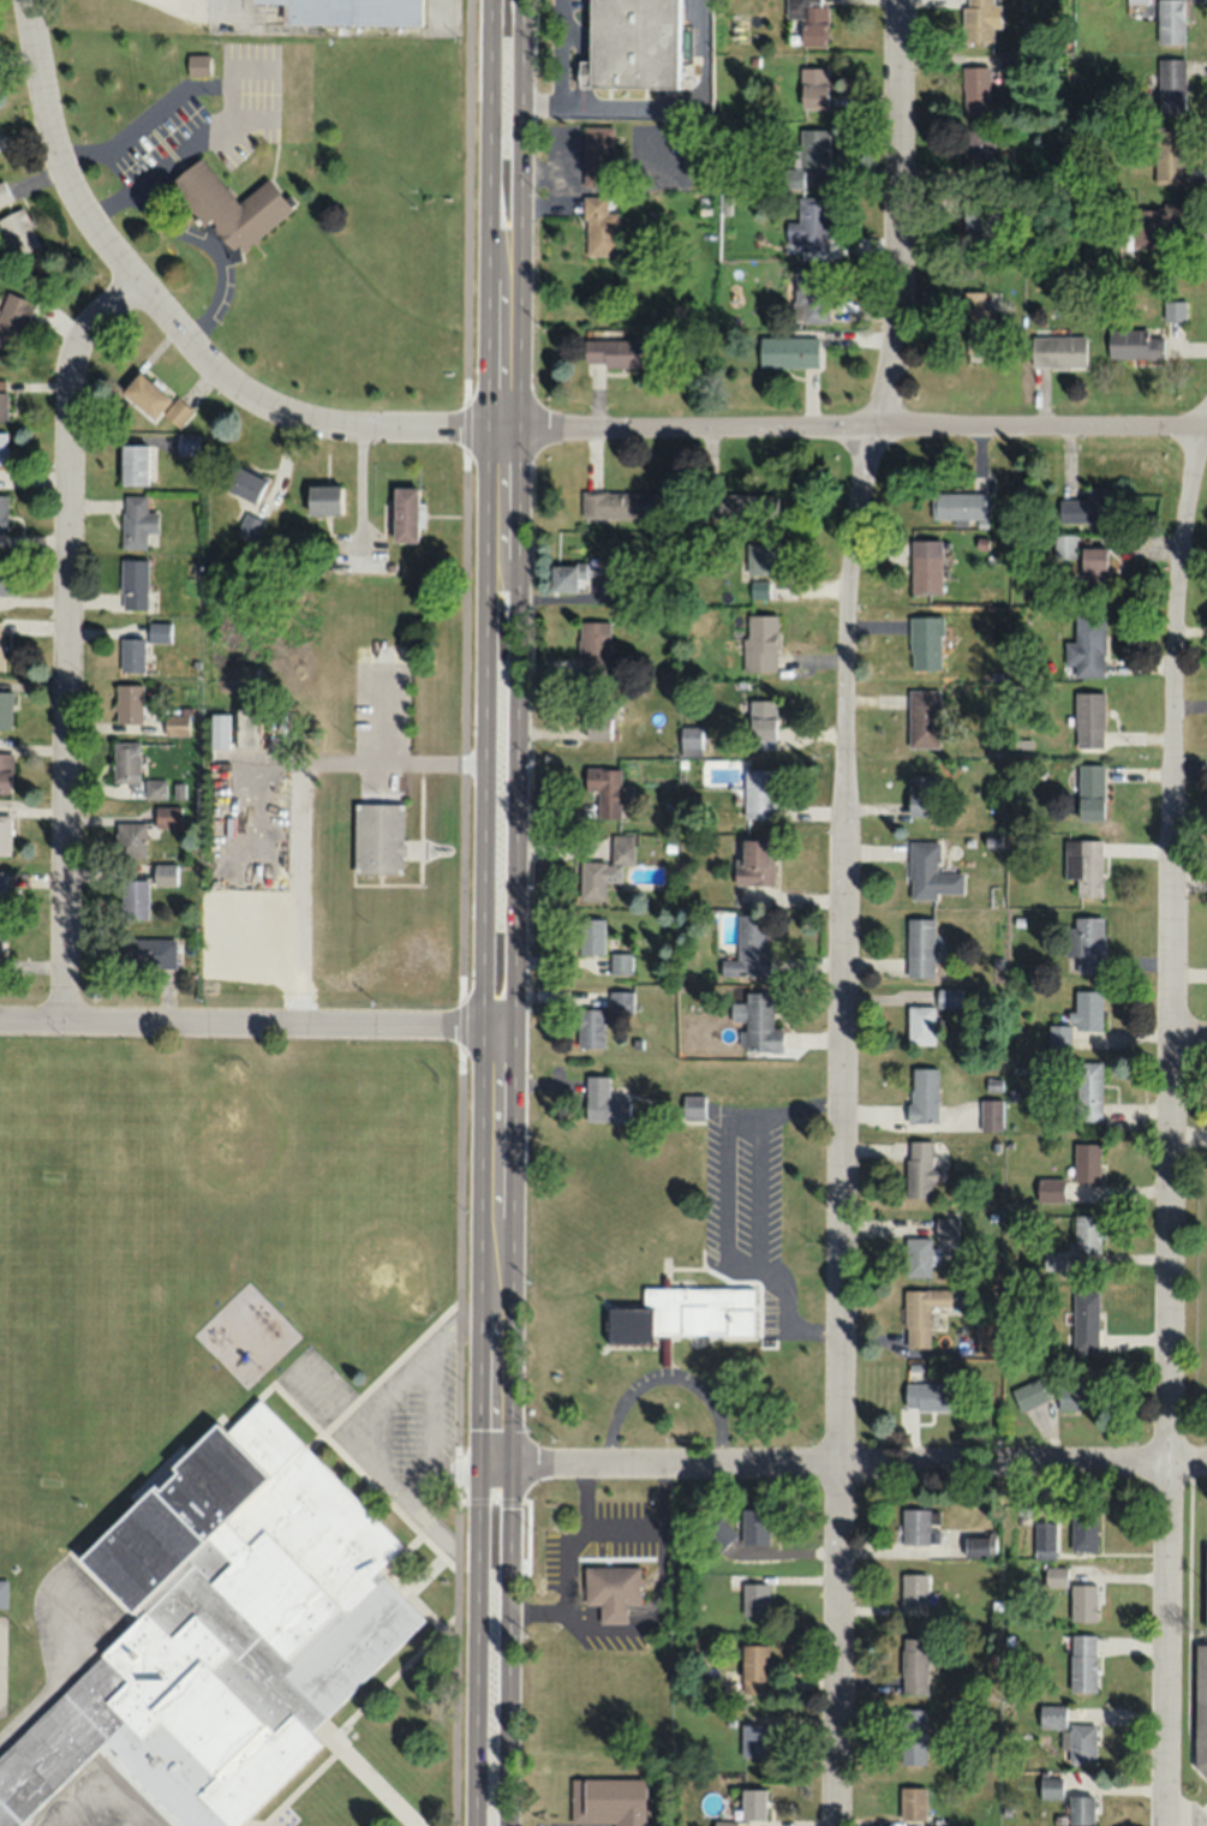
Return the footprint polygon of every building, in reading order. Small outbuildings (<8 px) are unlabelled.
[(422,0),(252,0),(252,3),(285,3),(284,25),(421,26),(422,0)] [(678,86),(679,0),(590,0),(589,59),(580,59),(580,85),(678,86)] [(791,46),(828,46),(828,5),(823,5),(823,0),(791,0),(791,46)] [(993,42),(993,0),(963,0),(963,42),(993,42)] [(1185,43),(1185,0),(1158,0),(1158,43),(1185,43)] [(189,53),(189,75),(210,75),(210,53),(189,53)] [(1185,58),(1158,58),(1158,113),(1185,113),(1185,58)] [(962,65),(962,112),(990,112),(990,65),(962,65)] [(800,107),(828,107),(828,67),(800,67),(800,107)] [(584,185),(606,185),(606,172),(613,172),(613,126),(584,126),(584,185)] [(1155,182),(1185,182),(1185,126),(1155,126),(1155,182)] [(829,128),(800,128),(800,165),(829,165),(829,128)] [(994,129),(963,129),(963,167),(994,167),(994,129)] [(237,202),(201,156),(170,181),(231,258),(293,209),(268,177),(237,202)] [(14,259),(40,247),(7,178),(0,181),(0,228),(14,259)] [(606,196),(586,196),(586,255),(617,255),(617,212),(606,212),(606,196)] [(787,222),(787,244),(797,244),(797,250),(828,250),(828,196),(799,196),(799,222),(787,222)] [(964,244),(990,244),(990,204),(964,204),(964,244)] [(1134,205),(1134,248),(1168,248),(1168,224),(1183,224),(1183,205),(1134,205)] [(794,265),(796,322),(828,321),(827,264),(794,265)] [(965,353),(994,353),(994,307),(985,307),(985,291),(965,291),(965,353)] [(17,352),(33,301),(4,292),(0,304),(0,346),(17,352)] [(1164,300),(1164,319),(1186,319),(1186,300),(1164,300)] [(1108,330),(1108,358),(1164,358),(1164,330),(1108,330)] [(1086,335),(1030,335),(1030,366),(1086,366),(1086,335)] [(818,336),(759,336),(759,367),(818,367),(818,336)] [(606,367),(640,367),(640,340),(584,339),(584,361),(606,361),(606,367)] [(194,410),(177,396),(174,400),(138,371),(121,392),(155,420),(161,412),(180,427),(194,410)] [(177,454),(199,454),(199,434),(177,434),(177,454)] [(121,484),(148,484),(148,443),(121,443),(121,484)] [(268,479),(232,462),(221,484),(257,502),(268,479)] [(341,484),(308,484),(308,514),(341,514),(341,484)] [(393,487),(393,541),(419,541),(419,487),(393,487)] [(1087,498),(1059,499),(1059,522),(1114,521),(1113,487),(1087,487),(1087,498)] [(656,517),(656,491),(582,491),(582,517),(656,517)] [(931,521),(988,521),(988,492),(931,492),(931,521)] [(778,493),(700,493),(700,518),(778,518),(778,493)] [(158,511),(147,511),(147,495),(123,495),(123,547),(147,547),(148,532),(158,533),(158,511)] [(1054,557),(1075,557),(1075,534),(1054,534),(1054,557)] [(912,594),(942,594),(942,539),(912,539),(912,594)] [(779,543),(748,543),(748,574),(779,574),(779,543)] [(1109,586),(1109,546),(1081,546),(1081,586),(1109,586)] [(121,608),(148,608),(148,558),(121,558),(121,608)] [(13,559),(0,559),(0,594),(13,594),(13,559)] [(552,560),(552,591),(587,592),(588,575),(601,576),(601,561),(552,560)] [(769,598),(769,581),(751,581),(751,598),(769,598)] [(1106,614),(1075,614),(1075,642),(1066,642),(1066,666),(1074,666),(1074,676),(1105,677),(1106,614)] [(777,615),(745,615),(745,671),(777,671),(777,615)] [(943,669),(942,616),(910,616),(910,669),(943,669)] [(580,622),(580,673),(610,673),(610,622),(580,622)] [(170,642),(170,623),(136,623),(136,636),(120,636),(120,671),(145,671),(145,642),(170,642)] [(142,722),(142,684),(115,684),(115,722),(142,722)] [(939,690),(909,690),(909,747),(939,747),(939,690)] [(12,691),(0,691),(0,728),(12,728),(12,691)] [(1075,747),(1105,747),(1105,693),(1075,693),(1075,747)] [(750,700),(750,748),(775,748),(775,700),(750,700)] [(609,740),(609,702),(586,702),(586,740),(609,740)] [(228,714),(210,714),(210,747),(228,747),(228,714)] [(701,756),(701,726),(678,726),(678,756),(701,756)] [(139,781),(139,741),(113,741),(113,781),(139,781)] [(11,792),(11,753),(0,753),(0,792),(11,792)] [(1078,820),(1104,820),(1104,765),(1078,765),(1078,820)] [(632,785),(620,785),(620,768),(584,768),(584,790),(597,790),(597,818),(620,818),(620,805),(632,805),(632,785)] [(775,818),(775,770),(744,770),(744,818),(775,818)] [(908,815),(935,815),(935,775),(908,775),(908,815)] [(145,798),(166,798),(166,780),(145,780),(145,798)] [(404,873),(404,802),(354,802),(354,873),(404,873)] [(180,806),(155,806),(155,827),(180,827),(180,806)] [(10,814),(0,814),(0,855),(10,855),(10,814)] [(145,856),(145,822),(115,822),(115,856),(145,856)] [(606,834),(607,861),(579,861),(580,901),(606,900),(606,883),(621,883),(621,864),(633,864),(633,834),(606,834)] [(773,839),(733,839),(733,884),(772,884),(773,839)] [(1103,896),(1103,840),(1070,840),(1070,876),(1077,876),(1077,896),(1103,896)] [(909,841),(910,897),(963,897),(963,871),(939,872),(939,841),(909,841)] [(154,886),(176,886),(176,863),(154,863),(154,886)] [(121,918),(147,918),(147,879),(121,879),(121,918)] [(768,976),(769,915),(737,914),(736,975),(768,976)] [(1065,955),(1076,955),(1077,973),(1103,972),(1103,916),(1074,916),(1074,927),(1065,927),(1065,955)] [(603,953),(603,918),(578,918),(578,953),(603,953)] [(934,977),(934,918),(907,918),(907,977),(934,977)] [(121,968),(175,968),(175,938),(121,938),(121,968)] [(631,953),(610,953),(610,974),(631,974),(631,953)] [(961,1007),(961,990),(937,989),(937,1006),(907,1006),(907,1045),(935,1045),(935,1007),(961,1007)] [(1102,990),(1073,990),(1073,1030),(1102,1030),(1102,990)] [(609,1013),(633,1013),(633,991),(609,991),(609,1013)] [(745,992),(745,1050),(781,1050),(781,1027),(773,1027),(772,992),(745,992)] [(578,1048),(603,1048),(603,1008),(578,1008),(578,1048)] [(1075,1121),(1101,1121),(1101,1062),(1075,1062),(1075,1121)] [(937,1069),(909,1069),(909,1122),(937,1122),(937,1069)] [(586,1076),(585,1121),(628,1122),(628,1097),(608,1097),(608,1076),(586,1076)] [(682,1097),(684,1116),(698,1115),(697,1105),(703,1104),(702,1095),(682,1097)] [(1002,1099),(981,1099),(981,1131),(1002,1131),(1002,1099)] [(906,1197),(931,1198),(931,1180),(945,1180),(946,1168),(931,1168),(931,1141),(907,1141),(906,1197)] [(1074,1143),(1074,1181),(1099,1181),(1099,1143),(1074,1143)] [(1038,1200),(1063,1200),(1063,1178),(1038,1178),(1038,1200)] [(1100,1214),(1074,1214),(1074,1252),(1100,1252),(1100,1214)] [(1064,1269),(1064,1252),(1044,1252),(1044,1269),(1064,1269)] [(608,1305),(608,1344),(656,1344),(656,1335),(728,1335),(729,1287),(644,1287),(644,1306),(608,1305)] [(905,1288),(904,1346),(930,1347),(930,1308),(961,1309),(962,1289),(905,1288)] [(1099,1291),(1073,1291),(1073,1352),(1099,1352),(1099,1291)] [(976,1355),(999,1355),(999,1319),(976,1319),(976,1355)] [(1097,1410),(1096,1383),(1062,1384),(1057,1386),(1052,1373),(1012,1388),(1020,1410),(1059,1395),(1060,1411),(1097,1410)] [(905,1383),(905,1409),(954,1409),(954,1383),(905,1383)] [(262,1398),(226,1434),(216,1425),(174,1467),(178,1472),(159,1491),(154,1486),(78,1559),(139,1617),(0,1754),(0,1825),(19,1825),(106,1741),(188,1825),(214,1825),(221,1819),(229,1825),(237,1825),(319,1743),(309,1732),(423,1621),(376,1571),(400,1546),(262,1398)] [(769,1544),(769,1508),(742,1508),(742,1544),(769,1544)] [(939,1544),(939,1527),(939,1510),(903,1510),(903,1544),(939,1544)] [(1096,1550),(1096,1511),(1071,1511),(1071,1550),(1096,1550)] [(718,1553),(736,1533),(719,1517),(701,1537),(718,1553)] [(1056,1559),(1056,1522),(1034,1522),(1034,1559),(1056,1559)] [(967,1557),(994,1557),(994,1537),(967,1537),(967,1557)] [(585,1566),(585,1604),(599,1604),(599,1622),(626,1622),(626,1603),(640,1603),(640,1566),(585,1566)] [(1066,1567),(1045,1567),(1045,1587),(1066,1587),(1066,1567)] [(927,1574),(901,1574),(901,1606),(927,1606),(927,1574)] [(743,1616),(768,1616),(768,1583),(743,1583),(743,1616)] [(1096,1583),(1071,1583),(1071,1621),(1096,1621),(1096,1583)] [(1096,1691),(1096,1635),(1070,1635),(1070,1691),(1096,1691)] [(901,1693),(927,1693),(927,1638),(901,1638),(901,1693)] [(741,1645),(741,1694),(768,1694),(768,1645),(741,1645)] [(1205,1645),(1196,1645),(1194,1767),(1206,1780),(1206,1645),(1205,1645)] [(899,1764),(925,1764),(925,1709),(899,1709),(899,1764)] [(1096,1723),(1070,1723),(1070,1763),(1096,1763),(1096,1723)] [(767,1756),(767,1724),(741,1724),(741,1756),(767,1756)] [(614,1825),(645,1825),(645,1778),(571,1778),(571,1822),(614,1822),(614,1825)] [(1061,1778),(1041,1778),(1041,1798),(1060,1798),(1061,1778)] [(926,1819),(926,1786),(898,1786),(898,1819),(926,1819)] [(742,1818),(765,1818),(765,1789),(742,1789),(742,1818)] [(1069,1824),(1094,1824),(1094,1796),(1069,1796),(1069,1824)]
